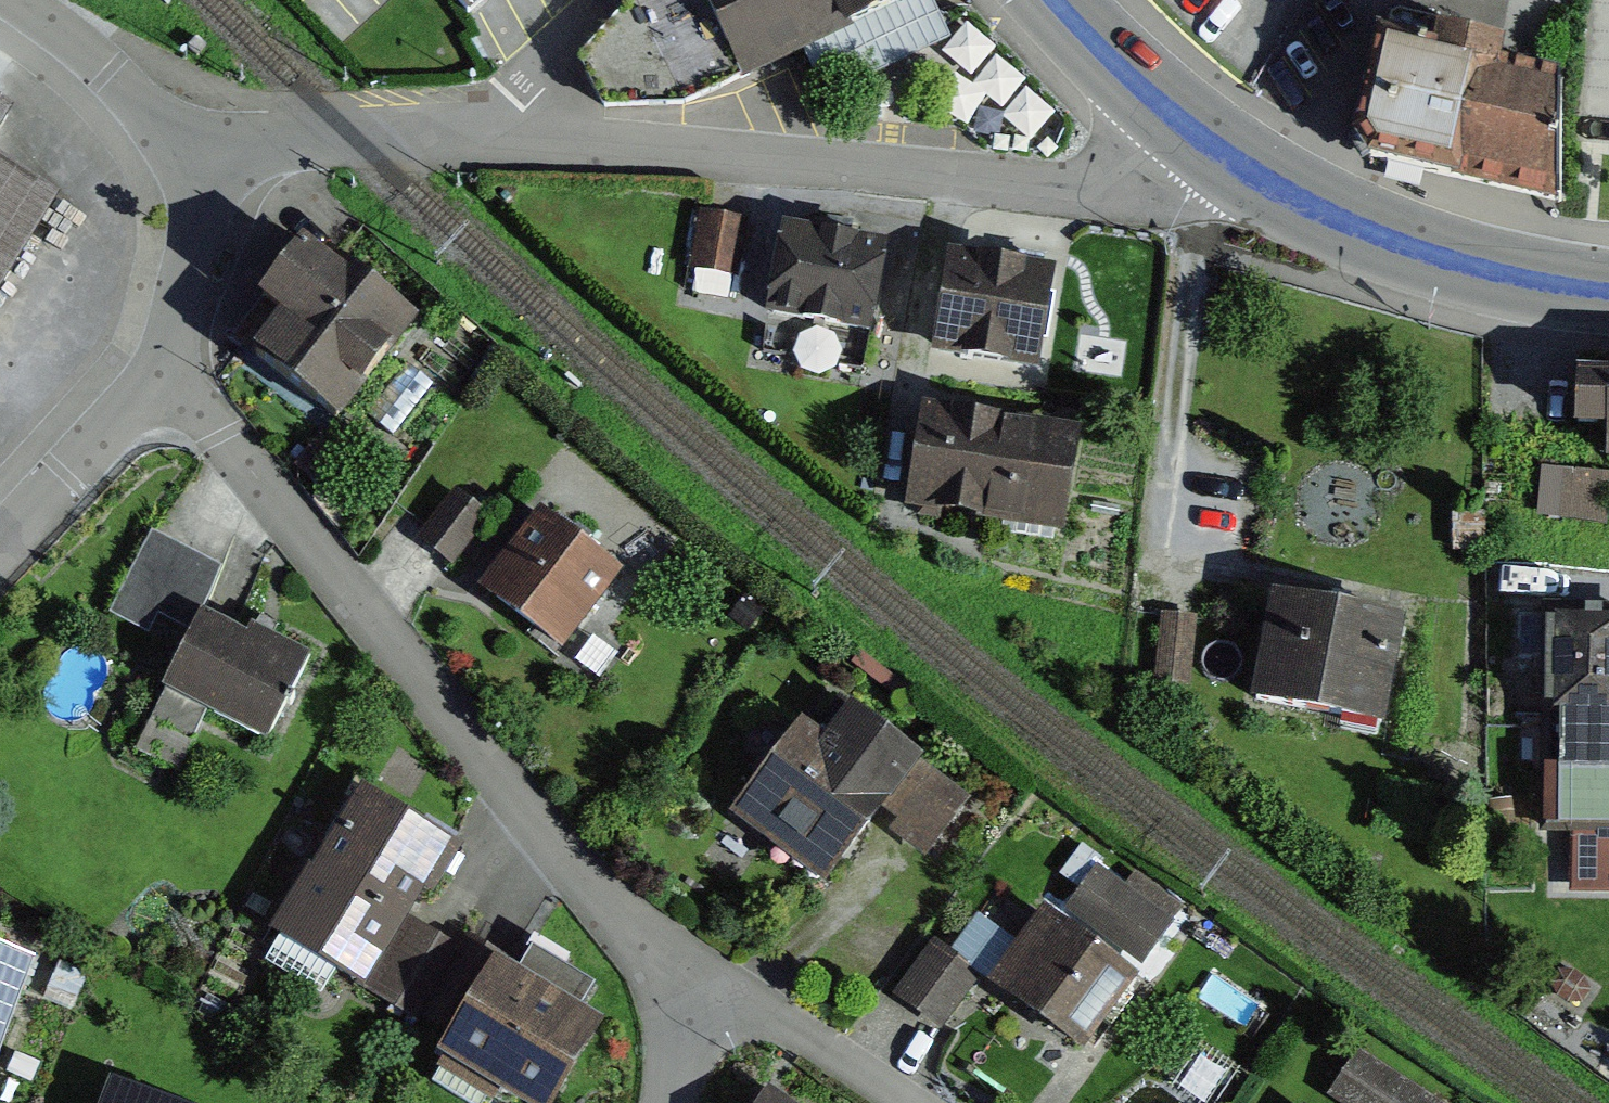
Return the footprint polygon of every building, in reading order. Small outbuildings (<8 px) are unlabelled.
[(457,23),(484,0),(438,0),(457,23)] [(629,9),(575,68),(603,120),(692,111),(918,0),(645,0),(629,9)] [(1518,0),(1490,0),(1515,10),(1518,0)] [(1559,79),(1388,27),(1367,154),(1554,215),(1559,79)] [(52,208),(0,175),(0,289),(52,208)] [(755,229),(708,218),(694,274),(741,285),(755,229)] [(414,324),(286,245),(243,302),(264,321),(239,358),(331,428),(414,324)] [(888,253),(792,245),(785,327),(881,335),(888,253)] [(1059,271),(956,262),(948,356),(1051,365),(1059,271)] [(1608,386),(1584,385),(1581,439),(1608,441),(1608,366),(1608,386)] [(1083,437),(936,418),(923,513),(1071,532),(1083,437)] [(624,577),(542,512),(474,597),(554,663),(624,577)] [(221,571),(152,535),(109,617),(149,638),(158,619),(186,634),(199,611),(221,571)] [(1406,622),(1277,602),(1260,708),(1389,729),(1406,622)] [(1532,610),(1537,715),(1557,713),(1555,826),(1577,828),(1576,888),(1608,890),(1608,621),(1532,610)] [(301,665),(199,611),(186,634),(156,692),(168,698),(153,727),(191,746),(204,720),(257,748),(301,665)] [(1192,690),(1201,621),(1161,616),(1152,685),(1192,690)] [(925,863),(970,806),(843,703),(816,741),(799,727),(727,819),(821,892),(879,820),(925,863)] [(416,1016),(461,937),(422,916),(457,842),(354,790),(269,924),(416,1016)] [(1073,1061),(1136,978),(1037,911),(983,992),(1073,1061)] [(594,1023),(481,950),(424,1051),(504,1102),(551,1102),(594,1023)] [(0,951),(0,1046),(33,964),(0,951)] [(977,984),(936,954),(901,1001),(924,1018),(942,1031),(977,984)] [(1357,1058),(1330,1101),(1333,1102),(1429,1102),(1357,1058)] [(113,1082),(105,1102),(167,1102),(113,1082)] [(1160,1083),(1143,1102),(1184,1102),(1160,1083)] [(766,1093),(760,1102),(783,1102),(766,1093)]
